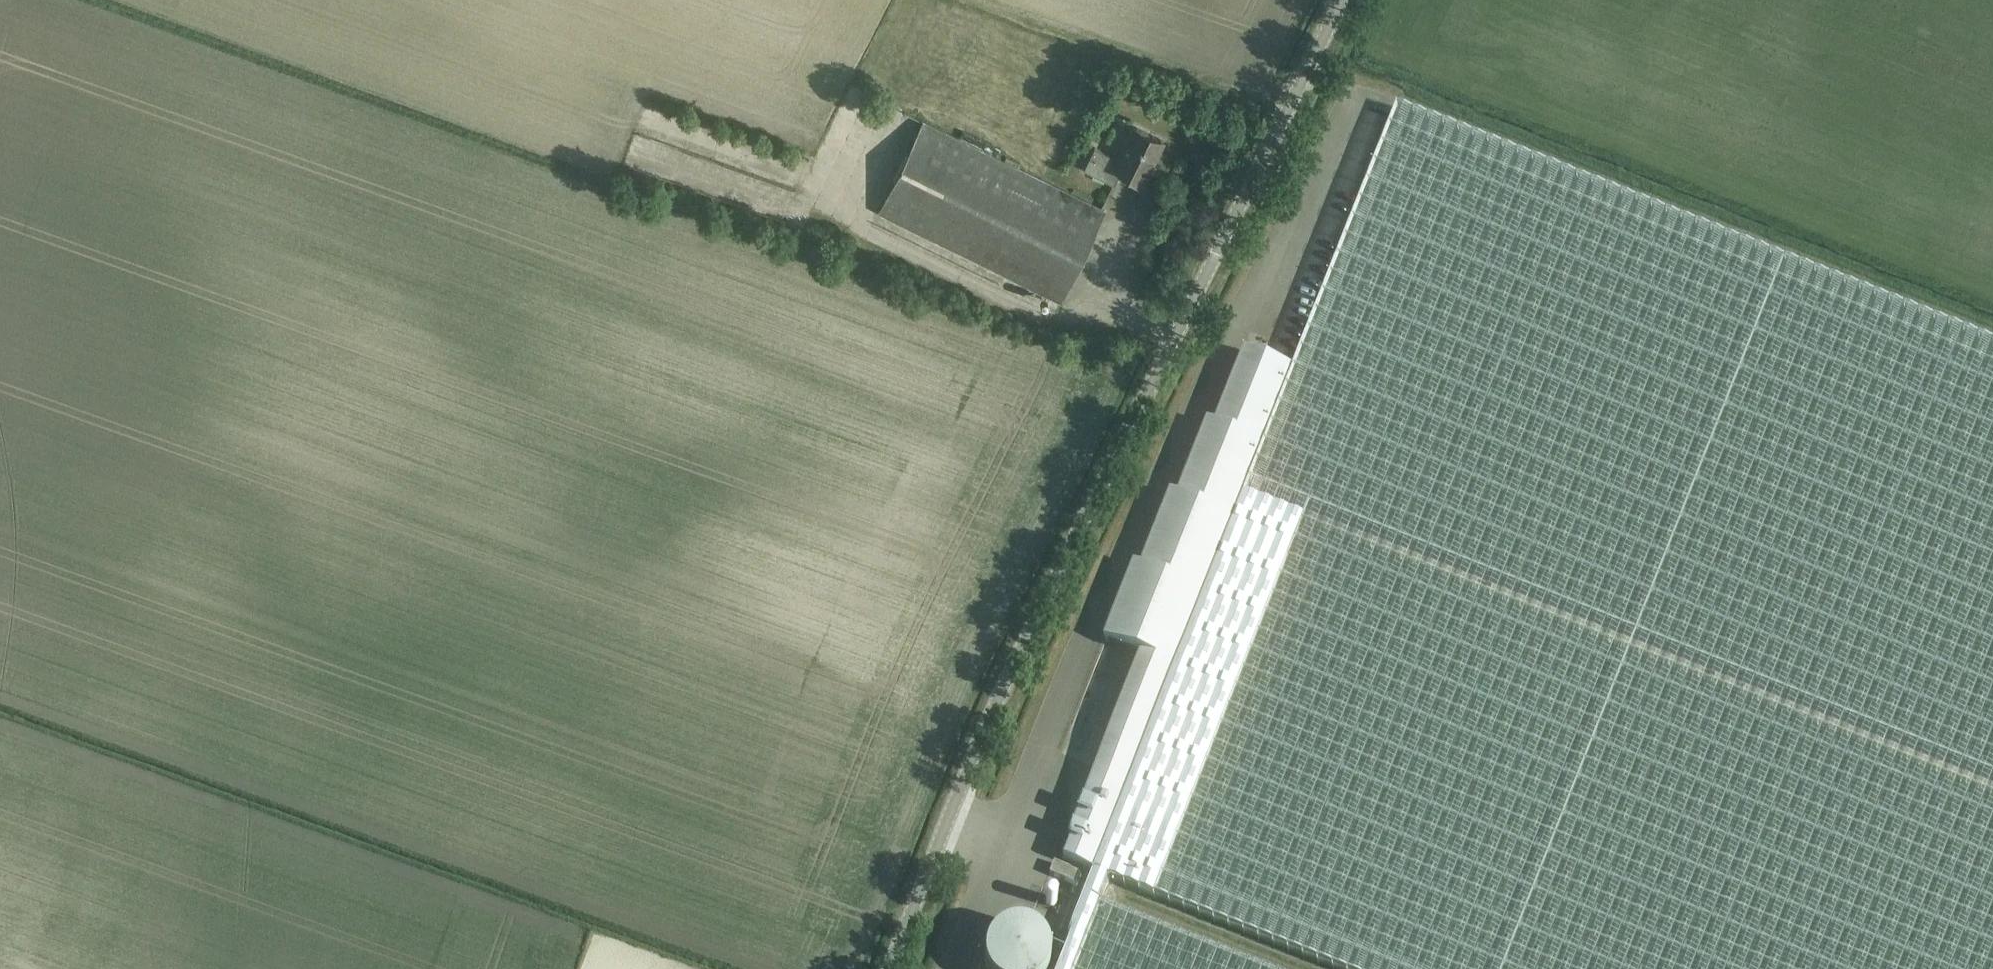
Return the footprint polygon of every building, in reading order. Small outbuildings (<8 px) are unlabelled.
[(1062,860),(1095,874),(1110,880),(1336,968),(1992,968),(1992,345),(1398,109),(1294,371),(1246,352),(1216,426),(1209,422),(1197,453),(1179,497),(1172,494),(1142,568),(1135,566),(1105,641),(1143,656),(1062,860)] [(877,210),(989,266),(1061,301),(1106,211),(921,120),(877,210)] [(1095,147),(1084,169),(1115,184),(1121,170),(1144,181),(1164,140),(1134,125),(1117,158),(1095,147)] [(1049,875),(1077,886),(1081,875),(1053,864),(1049,875)] [(1100,904),(1110,880),(1095,874),(1057,968),(1265,968),(1100,904)] [(1017,926),(1014,926),(1011,927),(1008,928),(1005,928),(1003,930),(1000,931),(998,933),(996,934),(993,936),(992,939),(990,941),(988,943),(987,946),(986,949),(985,951),(985,954),(984,957),(984,960),(984,963),(985,966),(986,968),(1049,968),(1050,965),(1050,962),(1051,959),(1050,956),(1050,953),(1049,951),(1048,948),(1047,945),(1046,942),(1044,940),(1043,938),(1041,936),(1038,934),(1036,932),(1033,930),(1031,929),(1028,928),(1025,927),(1022,927),(1020,926),(1017,926)]
